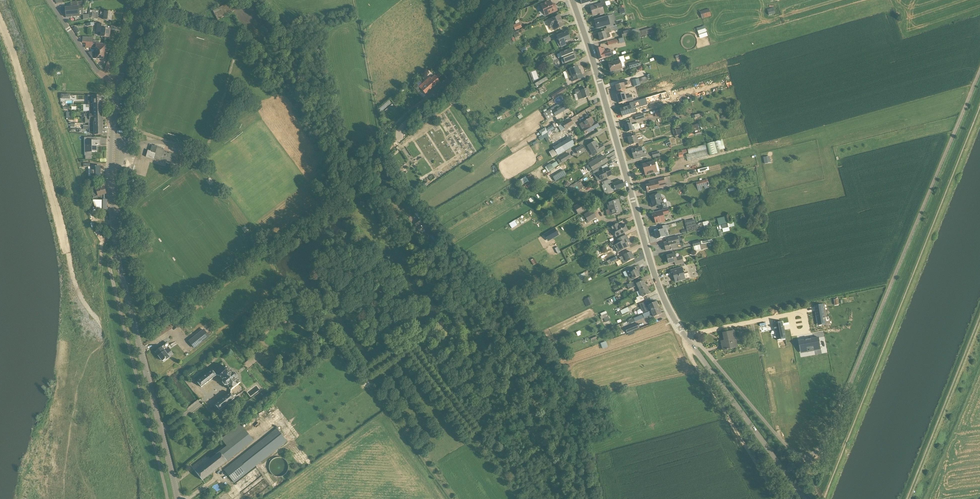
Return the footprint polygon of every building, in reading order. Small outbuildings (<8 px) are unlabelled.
[(599,0),(601,4),(590,7),(592,13),(593,12),(594,15),(599,13),(600,15),(604,14),(602,7),(606,6),(605,2),(609,1),(611,0),(599,0)] [(79,2),(71,3),(71,7),(69,7),(69,6),(63,6),(63,12),(65,12),(66,17),(79,16),(78,9),(83,9),(83,1),(79,2)] [(217,20),(232,12),(234,11),(229,2),(213,11),(214,14),(217,20)] [(545,16),(557,11),(555,6),(554,5),(552,4),(551,4),(550,2),(547,4),(546,3),(540,5),(541,6),(540,7),(541,9),(542,10),(545,16)] [(709,10),(700,12),(702,18),(711,15),(709,10)] [(104,15),(104,20),(111,21),(112,13),(105,12),(100,12),(100,15),(104,15)] [(564,26),(559,15),(546,21),(549,28),(553,26),(555,30),(564,26)] [(598,20),(595,20),(594,21),(597,28),(605,26),(606,26),(606,29),(614,27),(613,24),(609,25),(607,16),(598,19),(598,20)] [(109,38),(110,30),(104,29),(104,25),(97,24),(96,32),(101,32),(100,37),(109,38)] [(607,39),(607,38),(610,37),(609,33),(611,33),(611,32),(614,31),(614,32),(618,31),(616,26),(614,27),(606,29),(604,29),(604,32),(598,34),(600,41),(607,39)] [(700,37),(708,35),(706,27),(698,29),(700,37)] [(566,32),(556,36),(561,47),(565,45),(564,42),(570,40),(566,32)] [(104,44),(99,44),(93,43),(86,43),(85,48),(96,48),(96,50),(96,59),(104,59),(104,53),(105,53),(104,44)] [(612,50),(606,52),(605,49),(603,48),(600,49),(600,48),(596,49),(599,60),(606,58),(613,56),(612,50)] [(562,57),(563,59),(561,60),(563,64),(575,59),(574,55),(573,55),(571,49),(557,54),(558,59),(562,57)] [(610,72),(622,69),(619,60),(608,64),(610,72)] [(570,78),(572,82),(583,78),(580,72),(579,72),(577,66),(566,71),(565,72),(566,73),(567,76),(567,77),(568,78),(569,79),(570,78)] [(435,76),(432,79),(430,77),(422,84),(420,81),(413,87),(418,93),(421,90),(425,94),(439,82),(435,76)] [(633,81),(634,87),(640,85),(640,84),(649,81),(647,77),(633,81)] [(536,83),(535,86),(538,87),(539,84),(540,85),(546,82),(544,79),(541,81),(540,81),(536,83)] [(618,92),(626,90),(625,86),(630,84),(629,81),(624,83),(623,82),(620,83),(620,84),(616,86),(618,92)] [(564,88),(555,93),(551,96),(553,99),(566,91),(564,88)] [(576,94),(578,100),(589,97),(587,89),(582,91),(581,89),(575,91),(576,94)] [(661,94),(663,100),(670,98),(668,92),(661,94)] [(625,93),(617,95),(619,104),(627,101),(625,93)] [(621,110),(623,117),(637,113),(636,108),(646,105),(644,99),(627,105),(628,107),(621,110)] [(565,101),(556,106),(557,108),(552,111),(551,109),(543,114),(547,121),(555,116),(569,108),(565,101)] [(591,118),(584,122),(579,125),(585,134),(598,126),(596,122),(593,124),(590,119),(591,118)] [(573,124),(570,119),(558,127),(560,132),(565,129),(573,124)] [(635,130),(634,126),(633,127),(632,123),(625,125),(627,133),(635,130)] [(702,129),(702,127),(701,123),(691,126),(693,132),(702,129)] [(539,132),(542,136),(548,133),(548,132),(546,128),(539,132)] [(551,131),(548,133),(542,136),(538,138),(540,141),(550,135),(552,134),(551,131)] [(638,143),(639,146),(644,145),(643,139),(636,140),(635,136),(629,138),(631,145),(638,143)] [(85,156),(86,156),(92,156),(92,152),(97,152),(97,145),(98,145),(99,145),(99,141),(92,141),(92,137),(84,138),(85,156)] [(570,138),(553,148),(554,149),(549,152),(552,158),(557,155),(558,156),(575,145),(570,138)] [(707,144),(710,156),(717,154),(716,148),(724,146),(723,140),(707,144)] [(593,155),(601,151),(604,149),(602,145),(598,147),(595,141),(587,145),(593,155)] [(581,145),(575,150),(578,155),(585,151),(581,145)] [(689,154),(685,155),(687,161),(708,156),(705,145),(688,149),(689,154)] [(150,151),(148,151),(146,157),(161,162),(161,161),(179,166),(182,156),(164,151),(164,149),(152,146),(150,151)] [(634,159),(646,156),(647,156),(644,147),(643,147),(632,150),(634,159)] [(562,163),(571,158),(568,153),(559,158),(559,159),(557,160),(559,164),(562,163)] [(590,171),(592,170),(607,161),(604,156),(598,160),(598,158),(588,164),(589,165),(586,166),(590,171)] [(550,164),(546,166),(549,172),(553,169),(553,168),(558,165),(556,162),(551,165),(550,164)] [(646,175),(658,172),(656,162),(651,164),(650,162),(641,165),(643,171),(644,170),(646,175)] [(100,167),(91,167),(91,177),(100,176),(100,172),(99,172),(99,167),(100,167)] [(599,169),(592,173),(594,175),(594,176),(597,174),(600,180),(611,175),(608,168),(600,172),(599,169)] [(555,181),(566,175),(564,171),(553,177),(555,181)] [(576,193),(584,188),(581,183),(586,180),(585,177),(580,180),(566,189),(569,193),(575,190),(576,193)] [(653,181),(654,184),(646,185),(648,193),(649,193),(648,191),(666,187),(663,178),(653,181)] [(610,179),(604,181),(602,182),(603,185),(602,186),(605,194),(608,192),(624,187),(622,181),(612,185),(610,179)] [(706,180),(696,182),(697,188),(708,185),(706,180)] [(104,187),(98,188),(97,185),(95,185),(90,187),(93,198),(106,194),(104,187)] [(106,210),(106,200),(104,200),(104,199),(106,199),(106,194),(93,198),(94,201),(97,209),(106,210)] [(662,205),(659,194),(651,196),(653,205),(651,205),(652,207),(659,206),(660,209),(667,208),(666,204),(662,205)] [(606,211),(607,215),(607,216),(622,212),(618,200),(607,203),(609,210),(606,211)] [(578,214),(587,209),(583,201),(573,207),(578,214)] [(668,209),(652,213),(653,217),(654,216),(656,224),(665,222),(663,215),(669,214),(668,209)] [(415,214),(417,217),(418,219),(419,219),(420,220),(415,225),(418,228),(418,230),(419,232),(421,232),(431,224),(423,215),(419,210),(415,214)] [(588,222),(596,217),(592,211),(584,215),(588,222)] [(524,215),(520,217),(509,224),(511,228),(523,221),(526,219),(524,215)] [(704,230),(703,224),(696,226),(695,221),(685,223),(687,233),(699,231),(704,230)] [(728,224),(719,226),(720,230),(722,229),(723,232),(729,230),(728,227),(734,226),(733,223),(728,224)] [(616,237),(628,231),(625,224),(619,227),(617,224),(611,227),(616,237)] [(657,239),(665,237),(663,230),(668,229),(667,225),(659,227),(660,231),(655,232),(657,239)] [(626,235),(617,240),(610,244),(612,247),(614,246),(618,253),(629,247),(627,244),(629,242),(628,239),(626,235)] [(668,239),(669,242),(664,243),(666,251),(677,248),(676,244),(679,244),(677,236),(668,239)] [(631,252),(620,258),(623,265),(634,259),(631,252)] [(676,259),(675,254),(667,256),(669,264),(675,262),(676,266),(683,264),(682,257),(676,259)] [(628,278),(629,281),(631,281),(633,280),(640,276),(637,270),(639,269),(637,266),(629,270),(626,271),(628,277),(628,278)] [(685,279),(682,268),(671,271),(673,276),(674,275),(676,282),(685,279)] [(578,276),(579,277),(577,278),(578,281),(580,280),(581,281),(585,279),(584,278),(586,277),(584,273),(578,276)] [(629,290),(632,288),(638,286),(640,291),(647,288),(644,281),(637,284),(636,281),(627,285),(629,290)] [(636,304),(639,302),(639,303),(645,300),(643,297),(650,294),(647,288),(640,291),(642,295),(637,298),(637,300),(635,301),(636,304)] [(645,314),(659,308),(656,302),(654,303),(652,300),(641,305),(645,314)] [(826,321),(826,318),(825,318),(823,304),(814,306),(817,324),(826,322),(826,321)] [(649,317),(653,316),(654,317),(661,314),(659,308),(645,314),(643,315),(644,318),(649,316),(649,317)] [(782,320),(773,322),(777,339),(786,337),(782,320)] [(638,324),(626,328),(628,333),(639,328),(638,324)] [(189,341),(194,349),(209,337),(204,330),(189,341)] [(738,347),(736,340),(734,331),(723,334),(725,341),(721,342),(723,351),(738,347)] [(816,336),(798,340),(800,349),(812,347),(813,349),(819,348),(816,336)] [(173,355),(168,348),(164,350),(162,347),(155,352),(156,352),(159,356),(158,356),(162,361),(166,358),(167,360),(173,355)] [(228,369),(219,376),(223,381),(222,383),(224,386),(225,386),(227,386),(231,391),(240,383),(236,379),(236,376),(235,373),(232,373),(228,369)] [(201,387),(216,376),(212,371),(197,382),(201,387)] [(234,399),(230,393),(215,405),(219,410),(234,399)] [(195,471),(202,481),(226,462),(219,453),(195,471)]
